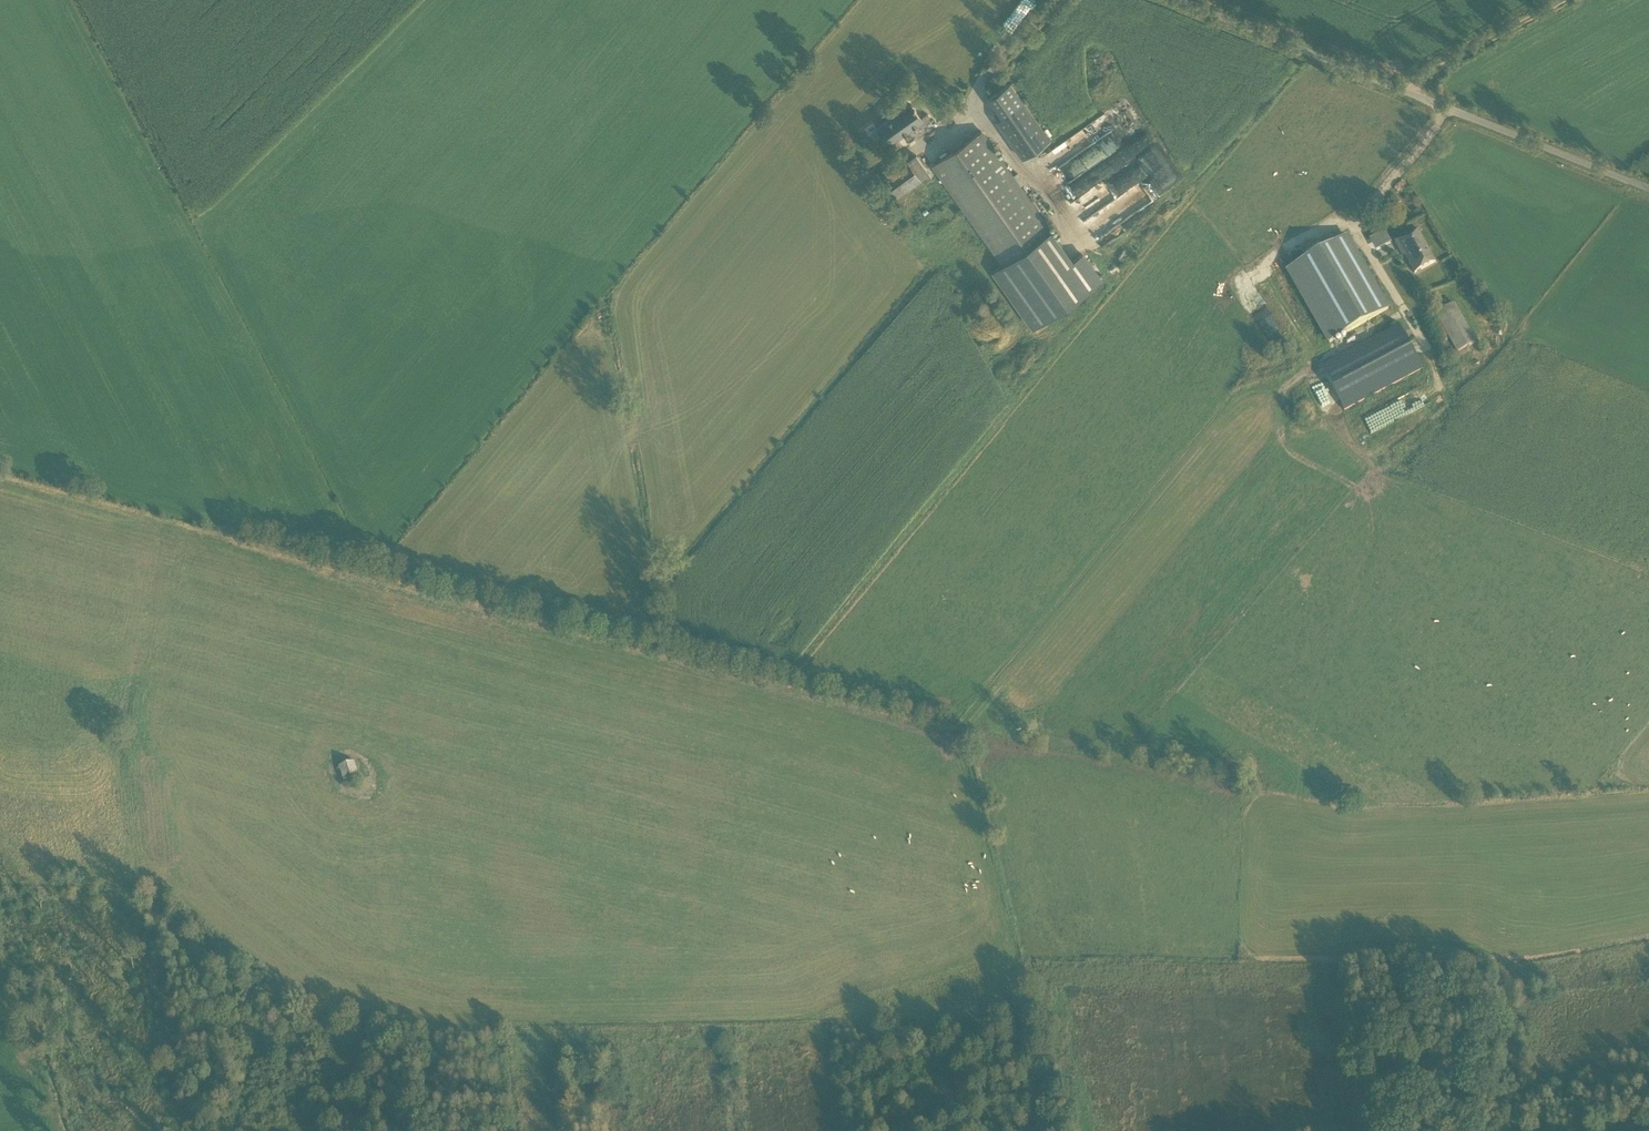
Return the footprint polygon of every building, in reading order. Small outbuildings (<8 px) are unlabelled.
[(1021,161),(1050,141),(1010,84),(987,100),(999,118),(993,122),(1021,161)] [(1089,184),(1135,157),(1116,123),(1147,105),(1141,95),(1062,141),(1072,158),(1052,171),(1060,185),(1082,172),(1089,184)] [(911,103),(875,129),(888,148),(924,122),(911,103)] [(809,136),(796,126),(786,140),(798,150),(809,136)] [(991,274),(1030,330),(1102,281),(1083,254),(1072,261),(982,131),(930,167),(1000,268),(991,274)] [(879,180),(894,201),(930,176),(915,154),(879,180)] [(1367,235),(1374,249),(1391,242),(1384,228),(1367,235)] [(1404,257),(1413,275),(1434,263),(1416,230),(1392,242),(1401,259),(1404,257)] [(1387,309),(1348,238),(1285,272),(1325,343),(1387,309)] [(1476,349),(1454,307),(1453,304),(1428,317),(1430,320),(1451,362),(1476,349)] [(1320,368),(1345,413),(1423,369),(1399,325),(1320,368)] [(1369,433),(1387,426),(1381,411),(1363,417),(1369,433)] [(353,758),(337,763),(342,778),(358,773),(353,758)]
